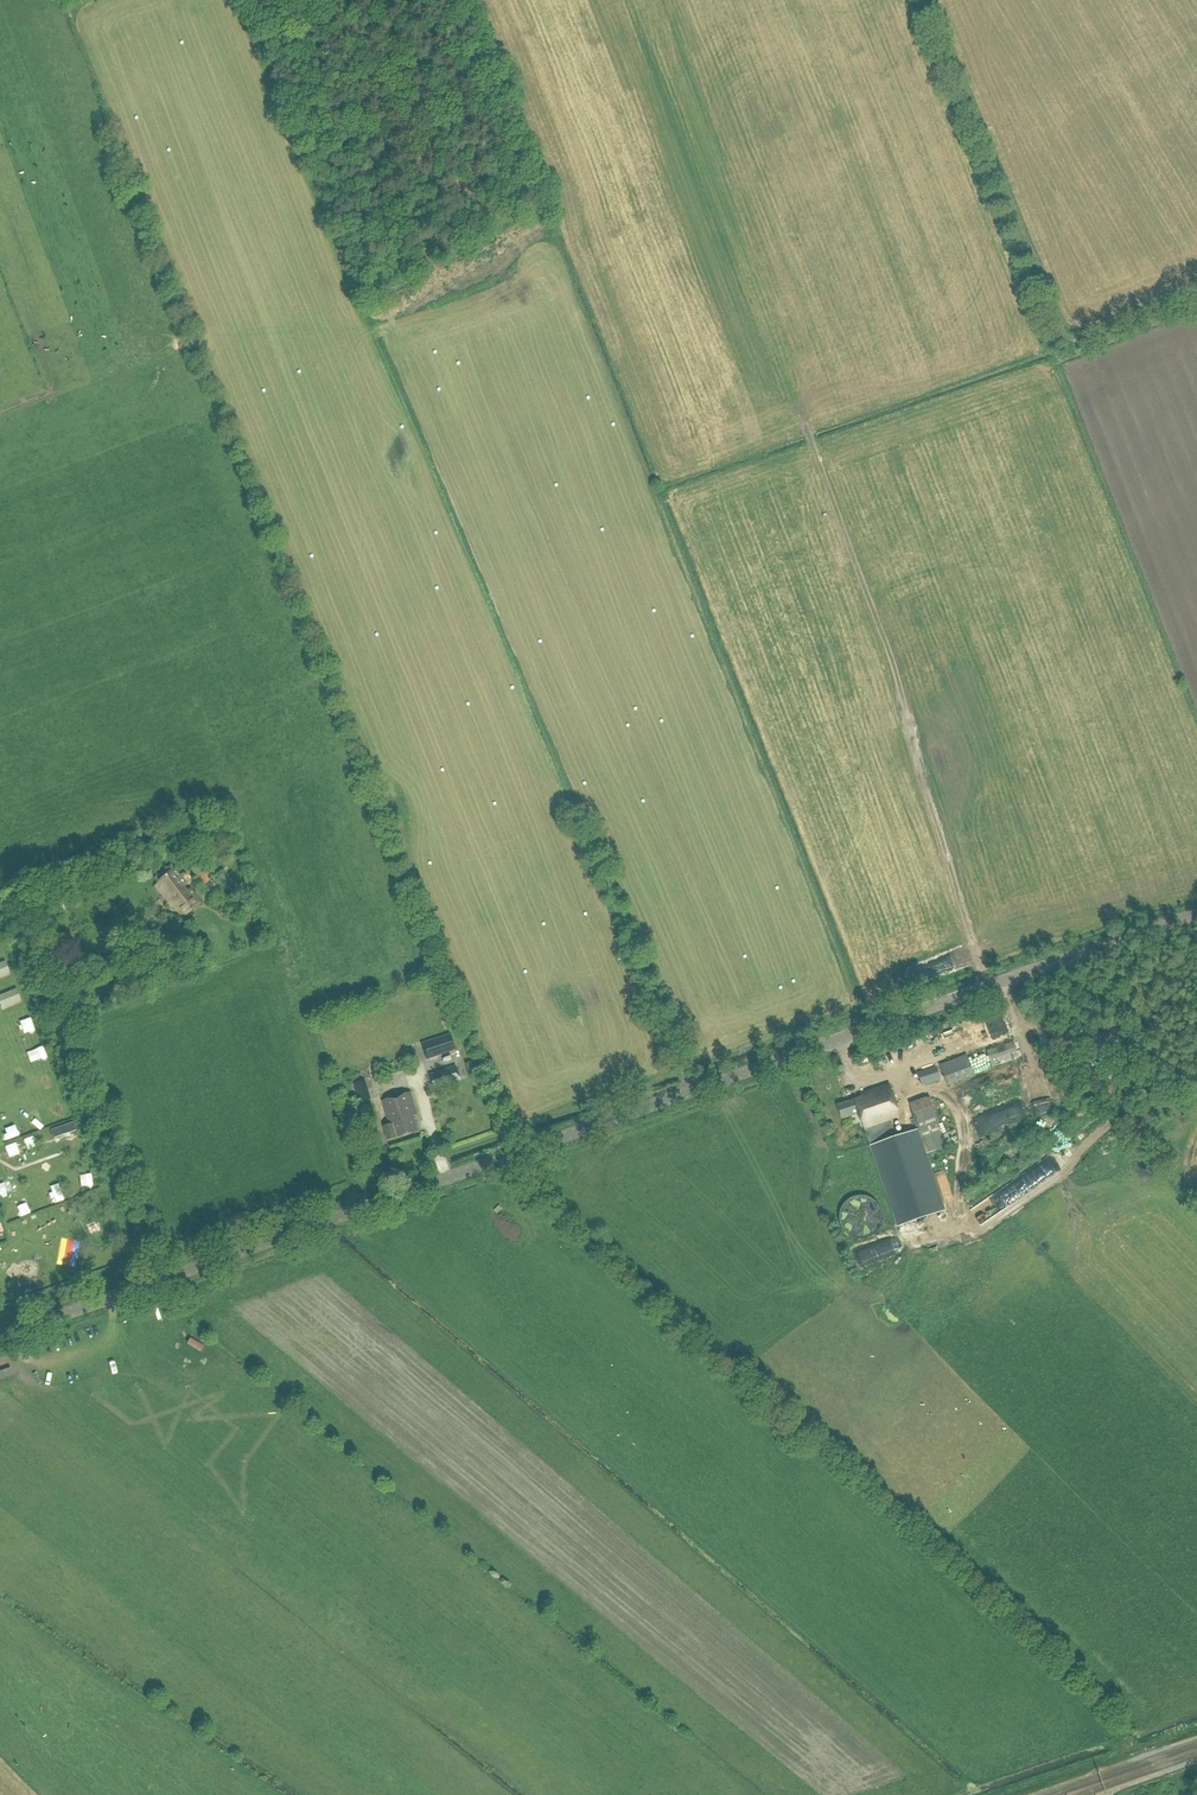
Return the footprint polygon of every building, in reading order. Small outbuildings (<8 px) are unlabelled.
[(190,870),(202,887),(211,881),(204,871),(208,868),(202,860),(190,870)] [(190,888),(189,890),(186,886),(188,884),(175,869),(173,871),(169,866),(154,879),(158,884),(154,888),(170,907),(172,906),(182,919),(200,904),(200,903),(202,902),(190,888)] [(224,872),(218,877),(223,885),(230,880),(224,872)] [(181,923),(176,928),(180,933),(185,928),(181,923)] [(11,973),(9,968),(0,972),(0,978),(11,973)] [(3,1002),(5,1009),(23,1003),(21,995),(3,1002)] [(24,1044),(40,1037),(35,1027),(20,1034),(24,1044)] [(457,1032),(423,1044),(429,1062),(464,1051),(457,1032)] [(992,1067),(1020,1058),(1014,1042),(986,1051),(992,1067)] [(41,1064),(51,1060),(46,1048),(36,1052),(41,1064)] [(949,1086),(975,1076),(967,1055),(941,1065),(949,1086)] [(477,1062),(467,1065),(469,1072),(479,1069),(477,1062)] [(941,1081),(936,1066),(917,1072),(922,1086),(941,1081)] [(437,1088),(460,1080),(456,1068),(433,1075),(437,1088)] [(44,1077),(48,1092),(60,1089),(56,1074),(44,1077)] [(369,1081),(360,1082),(362,1099),(371,1098),(369,1081)] [(863,1097),(838,1105),(843,1120),(860,1114),(871,1147),(870,1147),(897,1227),(945,1211),(918,1131),(896,1138),(891,1122),(901,1119),(890,1085),(862,1095),(863,1097)] [(411,1091),(382,1100),(390,1127),(385,1128),(388,1141),(418,1132),(414,1116),(418,1115),(411,1091)] [(939,1122),(937,1116),(930,1097),(910,1105),(928,1153),(948,1145),(939,1122)] [(57,1119),(64,1120),(66,1111),(59,1110),(57,1119)] [(37,1115),(31,1120),(38,1130),(45,1125),(37,1115)] [(18,1126),(9,1129),(14,1141),(23,1138),(18,1126)] [(53,1130),(41,1134),(44,1141),(56,1137),(53,1130)] [(28,1160),(37,1157),(30,1138),(21,1141),(28,1160)] [(72,1143),(77,1154),(88,1150),(83,1138),(72,1143)] [(93,1164),(84,1167),(87,1179),(96,1177),(93,1164)] [(10,1195),(7,1182),(0,1183),(0,1197),(10,1195)] [(45,1193),(50,1208),(61,1204),(56,1189),(45,1193)] [(17,1208),(22,1220),(34,1214),(29,1202),(17,1208)] [(901,1237),(916,1252),(919,1248),(914,1243),(922,1236),(912,1226),(901,1237)] [(881,1258),(900,1253),(896,1239),(877,1244),(881,1258)] [(64,1260),(85,1260),(85,1248),(64,1247),(64,1260)]
